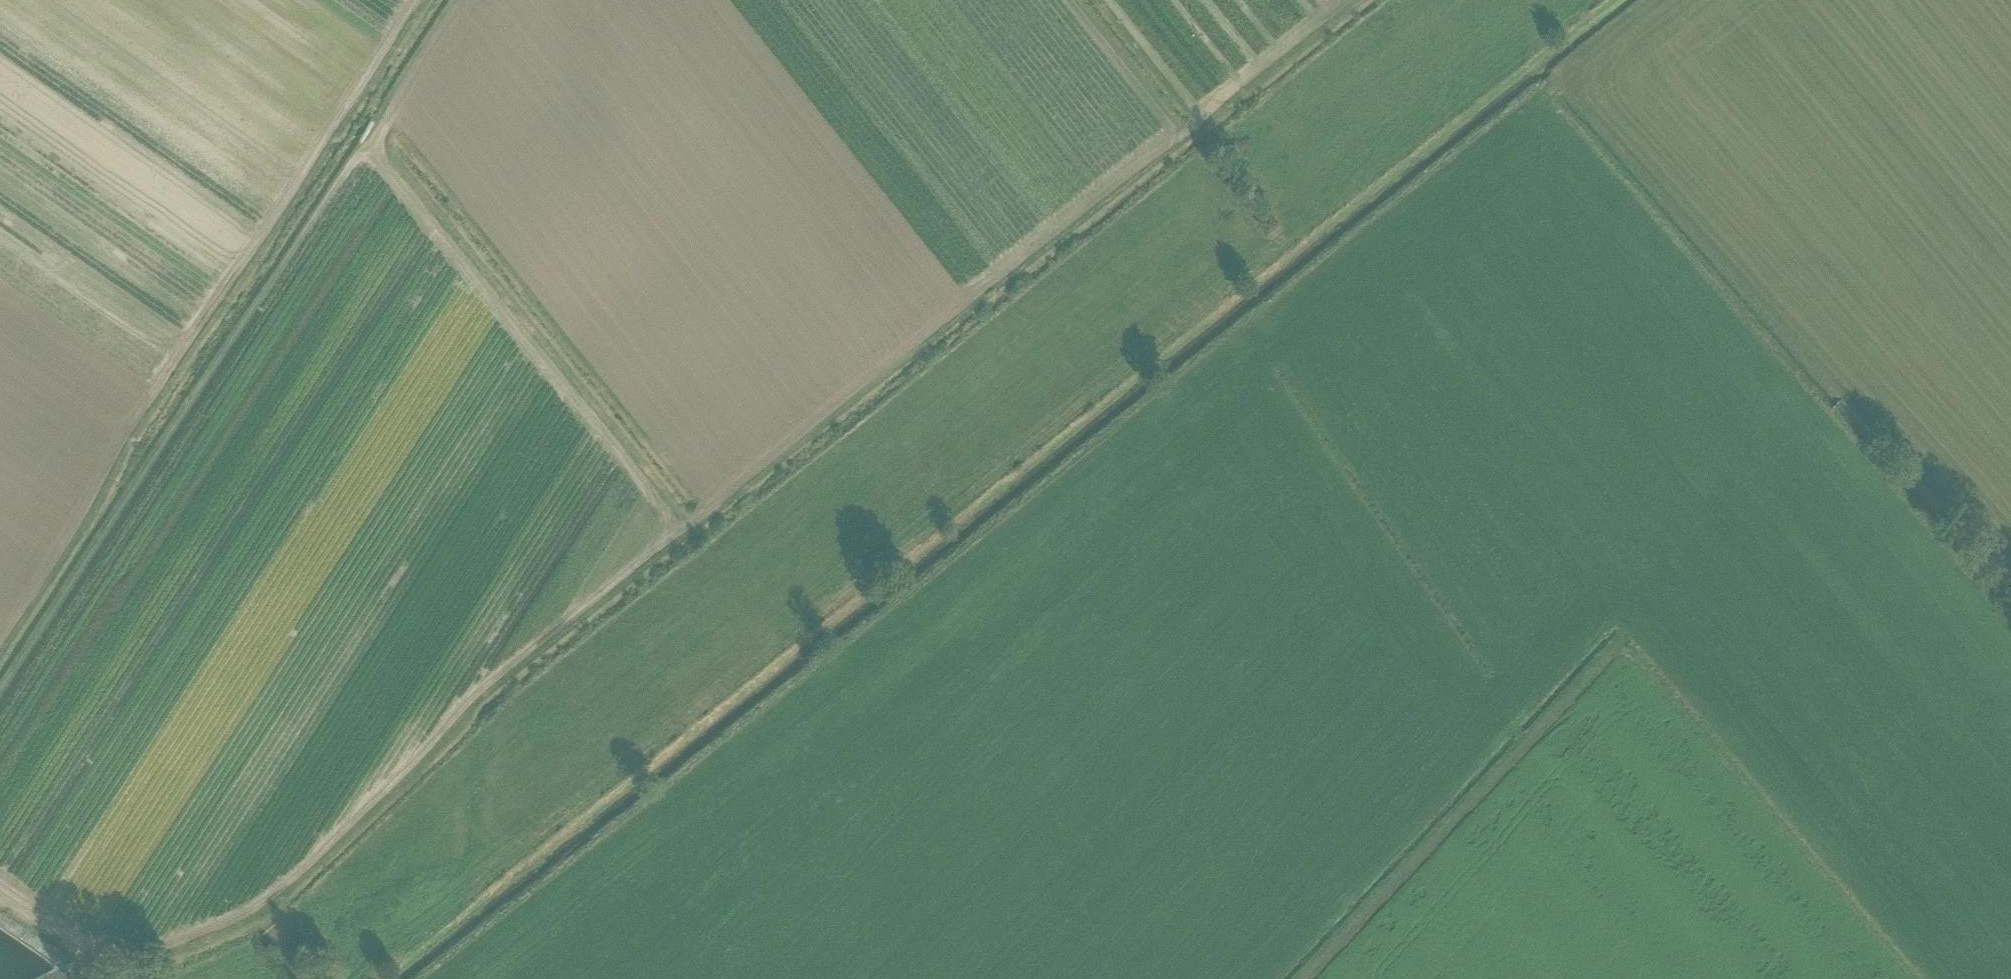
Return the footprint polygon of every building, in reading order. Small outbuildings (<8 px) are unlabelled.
[(757,162),(766,155),(757,143),(748,151),(757,162)]
